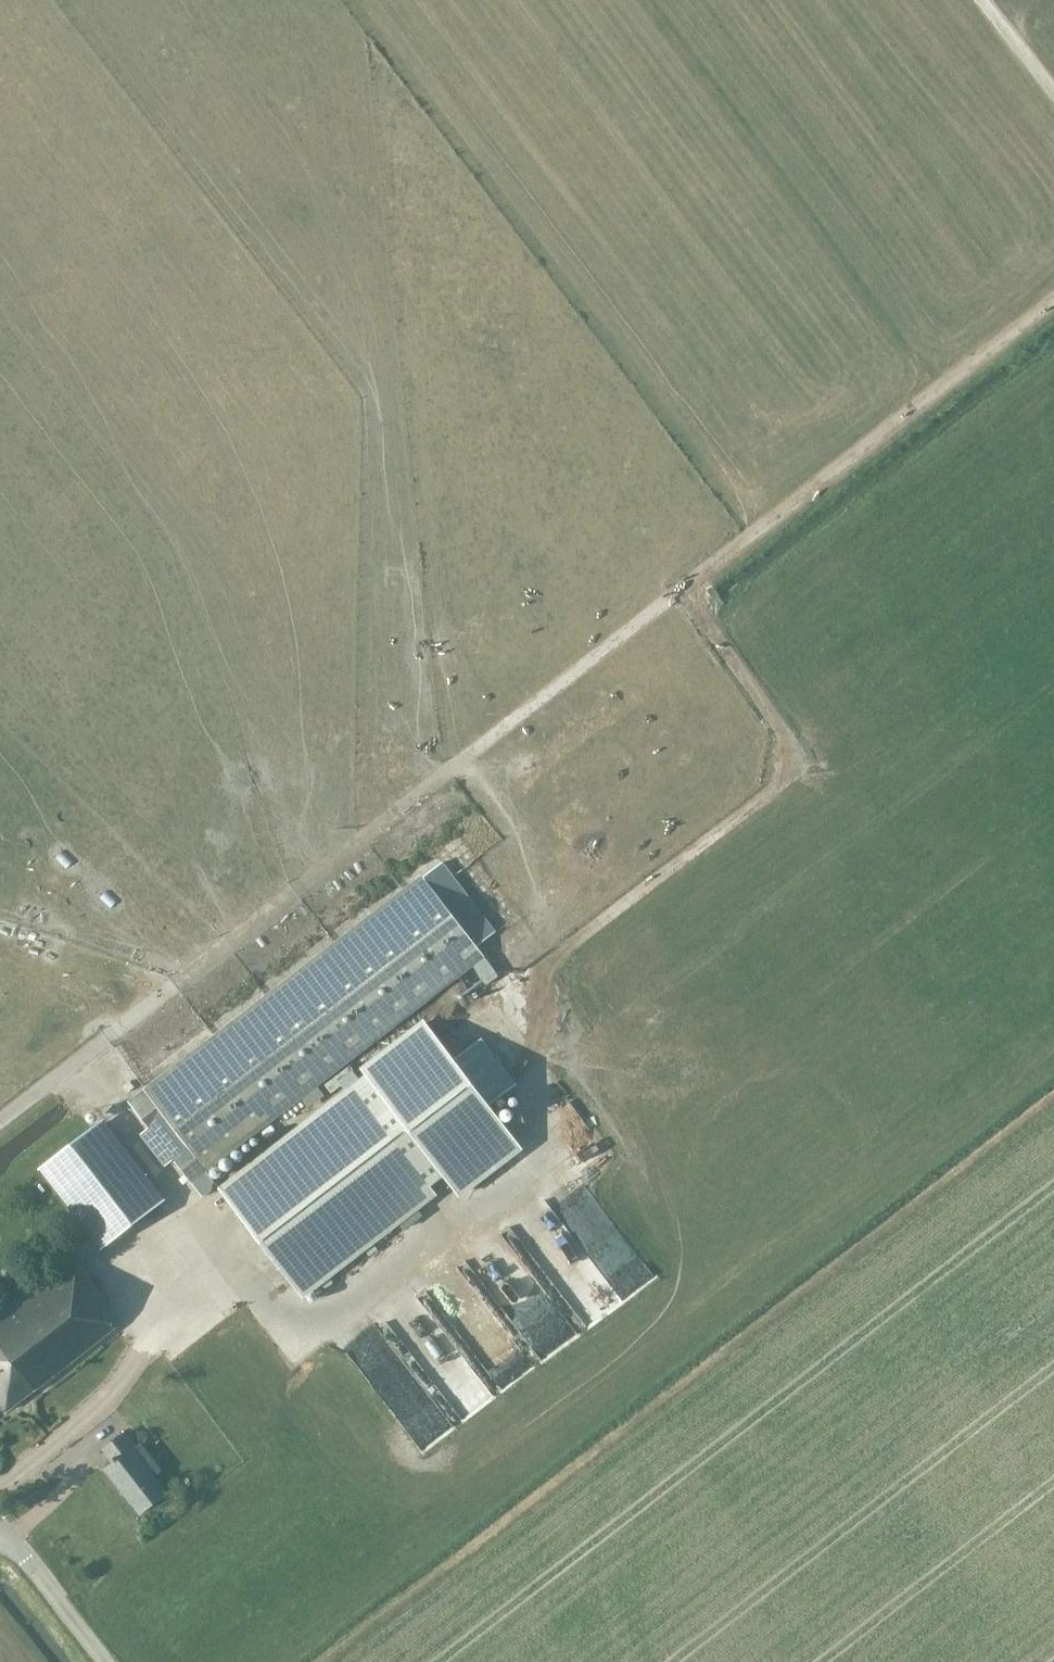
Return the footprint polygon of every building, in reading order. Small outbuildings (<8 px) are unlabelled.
[(147,1094),(132,1105),(150,1127),(141,1134),(166,1165),(173,1159),(203,1197),(212,1190),(214,1181),(204,1168),(206,1167),(461,970),(482,954),(425,880),(147,1094)] [(442,1177),(456,1195),(522,1144),(435,1026),(218,1188),(303,1299),(438,1195),(431,1186),(442,1177)] [(327,1093),(352,1074),(345,1065),(320,1084),(327,1093)] [(42,1168),(102,1246),(165,1198),(105,1119),(42,1168)] [(94,1285),(78,1264),(41,1292),(30,1277),(0,1300),(0,1401),(7,1410),(117,1326),(98,1302),(104,1298),(94,1285)] [(180,1429),(187,1441),(201,1433),(195,1421),(180,1429)] [(128,1431),(104,1449),(113,1462),(105,1468),(141,1514),(153,1504),(156,1509),(168,1500),(164,1495),(169,1492),(157,1476),(156,1475),(134,1446),(137,1444),(128,1431)]
